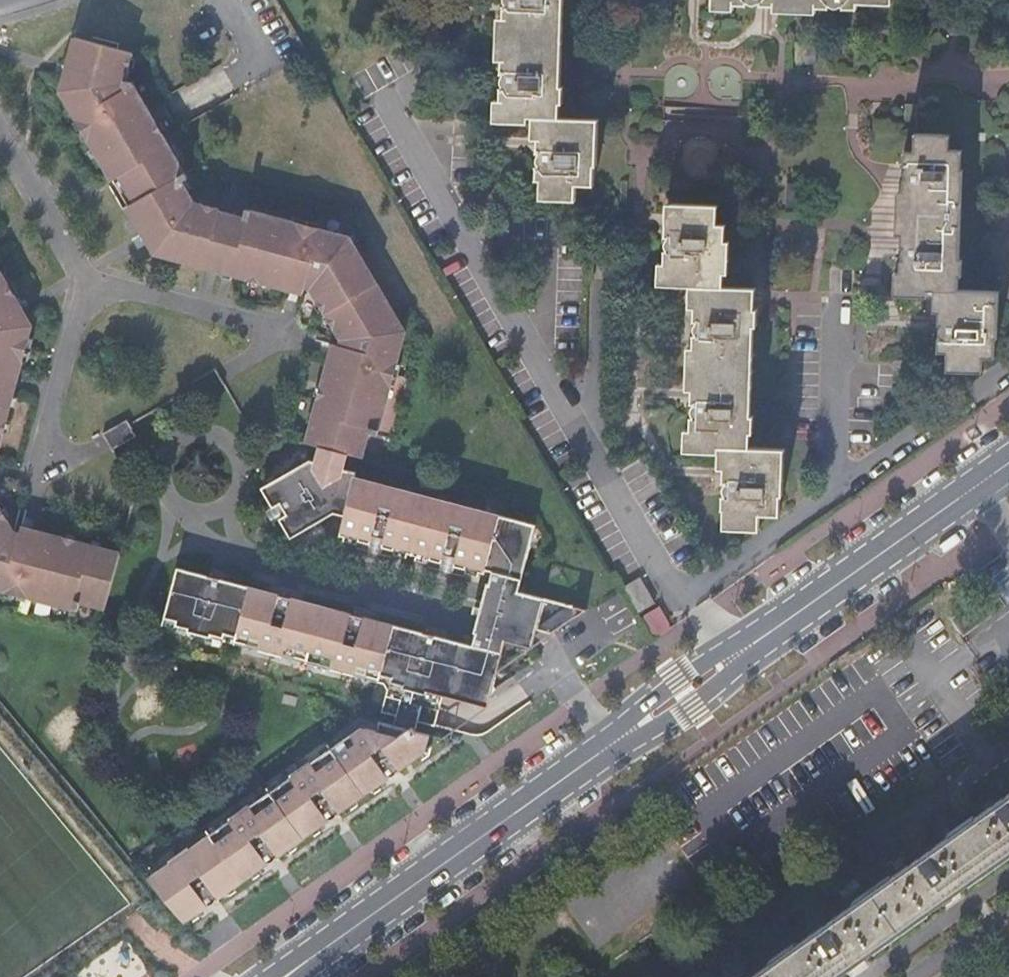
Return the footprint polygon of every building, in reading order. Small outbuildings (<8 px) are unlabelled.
[(505,1),(505,3),(506,5),(506,6),(503,6),(503,7),(502,15),(502,19),(502,20),(501,61),(501,62),(501,66),(500,74),(500,75),(503,75),(503,76),(502,78),(502,79),(501,81),(501,83),(502,84),(502,86),(503,87),(503,88),(500,88),(499,123),(528,125),(528,119),(538,119),(538,120),(537,140),(537,141),(537,145),(537,153),(537,154),(540,154),(540,155),(539,156),(538,157),(537,159),(537,160),(537,161),(537,162),(538,164),(538,165),(539,166),(539,167),(536,167),(536,181),(546,181),(545,201),(576,202),(577,186),(594,186),(595,167),(597,167),(598,120),(559,119),(560,104),(563,104),(563,87),(560,87),(564,0),(504,0),(505,1)] [(711,5),(746,7),(746,4),(747,4),(749,5),(750,5),(751,6),(752,6),(754,6),(755,6),(756,5),(758,5),(758,4),(760,4),(760,7),(768,7),(773,8),(774,8),(793,8),(828,9),(828,6),(830,7),(831,7),(832,8),(833,9),(834,9),(836,9),(837,9),(838,8),(839,8),(840,7),(842,7),(842,10),(856,10),(856,4),(885,6),(885,0),(711,0),(711,5)] [(135,52),(77,35),(68,65),(64,80),(61,90),(78,119),(83,127),(84,130),(89,137),(142,230),(156,252),(205,266),(217,269),(224,271),(233,274),(250,278),(259,281),(288,289),(290,282),(305,286),(310,287),(319,302),(323,309),(328,318),(333,326),(336,332),(342,342),(341,346),(337,361),(329,359),(321,388),(318,397),(314,414),(311,423),(306,442),(320,446),(348,453),(362,457),(369,432),(377,435),(391,384),(394,375),(395,372),(397,363),(406,331),(351,237),(319,228),(310,225),(307,224),(298,222),(247,208),(244,217),(232,213),(221,210),(220,210),(220,208),(215,207),(206,204),(201,203),(201,204),(196,203),(188,189),(183,180),(187,178),(189,177),(176,154),(171,145),(133,81),(127,79),(131,66),(133,56),(135,52)] [(901,134),(913,134),(914,107),(902,106),(901,134)] [(83,127),(78,119),(74,121),(79,129),(83,127)] [(89,137),(84,130),(80,132),(85,139),(89,137)] [(948,136),(913,134),(913,153),(903,153),(902,167),(906,167),(906,168),(905,169),(904,170),(904,171),(903,173),(903,174),(904,176),(904,177),(905,178),(906,179),(906,180),(902,180),(902,186),(902,193),(901,235),(901,236),(901,241),(900,248),(904,248),(904,249),(903,250),(902,251),(901,252),(901,254),(901,255),(901,256),(901,258),(902,259),(903,260),(903,261),(899,261),(899,275),(899,296),(927,297),(927,291),(939,292),(938,312),(938,317),(938,325),(942,325),(942,326),(941,327),(940,328),(939,329),(939,331),(939,332),(939,333),(940,335),(940,336),(941,337),(941,338),(938,338),(937,352),(945,352),(945,371),(976,372),(976,357),(995,358),(995,339),(997,339),(999,292),(958,291),(959,276),(961,276),(962,261),(959,260),(963,170),(961,170),(961,151),(948,150),(948,136)] [(175,142),(171,145),(176,154),(180,151),(175,142)] [(192,186),(187,178),(183,180),(188,189),(192,186)] [(787,209),(803,209),(804,184),(787,183),(787,209)] [(784,449),(749,448),(749,433),(753,433),(753,416),(750,416),(753,327),(756,327),(757,326),(757,310),(754,310),(755,289),(723,288),(724,274),(728,274),(729,242),(725,242),(725,225),(717,225),(718,206),(671,204),(671,205),(670,223),(665,222),(665,223),(665,228),(664,235),(664,236),(668,236),(668,237),(667,238),(666,239),(666,240),(665,242),(665,243),(665,244),(665,246),(666,247),(666,248),(667,249),(667,250),(664,250),(663,285),(694,286),(694,287),(693,321),(693,322),(697,322),(697,323),(696,324),(695,325),(694,326),(694,327),(694,330),(694,331),(694,332),(695,333),(696,334),(696,335),(693,335),(693,336),(693,344),(693,348),(693,349),(691,390),(691,391),(691,395),(691,403),(690,404),(694,404),(694,405),(693,406),(692,407),(692,409),(691,412),(692,414),(692,415),(693,416),(693,417),(690,417),(689,452),(718,453),(718,448),(723,449),(723,468),(723,469),(722,475),(722,482),(725,483),(725,484),(724,485),(724,486),(723,487),(723,489),(723,492),(724,493),(724,494),(725,495),(725,496),(721,496),(721,510),(729,510),(728,530),(759,531),(760,515),(780,515),(780,496),(783,496),(784,449)] [(4,430),(7,421),(12,404),(14,395),(16,388),(19,376),(24,359),(26,350),(28,345),(30,336),(33,324),(23,306),(17,295),(15,292),(11,284),(2,270),(0,266),(0,446),(4,430)] [(14,282),(11,284),(15,292),(19,290),(14,282)] [(303,293),(305,286),(290,282),(288,289),(303,293)] [(319,312),(323,309),(319,302),(314,304),(319,312)] [(329,328),(333,326),(328,318),(324,320),(329,328)] [(333,344),(329,359),(337,361),(341,346),(333,344)] [(128,419),(103,432),(113,449),(137,436),(128,419)] [(344,469),(348,453),(320,446),(316,461),(310,460),(262,488),(267,496),(260,500),(267,511),(281,503),(287,514),(273,522),(280,534),(287,530),(291,538),(333,514),(345,517),(341,532),(358,536),(356,544),(355,548),(368,552),(373,535),(385,538),(380,555),(393,558),(394,554),(396,546),(430,555),(428,563),(427,567),(440,571),(445,554),(456,557),(452,574),(465,577),(466,573),(468,565),(485,570),(486,568),(493,570),(489,584),(487,583),(483,601),(476,599),(473,613),(479,615),(477,624),(474,633),(476,633),(473,646),(469,645),(466,644),(448,639),(435,635),(423,632),(376,620),(363,616),(352,613),(304,601),(295,598),(286,596),(274,593),(267,591),(232,582),(220,578),(208,575),(178,567),(165,617),(177,621),(176,625),(189,628),(189,631),(211,637),(212,634),(224,637),(225,632),(237,635),(249,638),(248,644),(260,647),(259,650),(283,656),(284,653),(296,657),(298,651),(309,654),(321,658),(319,663),(332,666),(331,669),(355,675),(355,672),(368,676),(369,671),(381,674),(380,679),(385,680),(389,686),(386,696),(401,700),(397,715),(434,724),(441,695),(476,705),(492,693),(496,690),(494,686),(506,642),(532,649),(534,639),(537,630),(552,634),(587,609),(518,591),(522,578),(524,570),(533,537),(526,522),(355,477),(357,472),(344,469)] [(281,503),(267,511),(270,517),(273,522),(287,514),(281,503)] [(105,608),(120,552),(101,547),(92,545),(75,540),(66,538),(37,530),(35,538),(27,535),(20,533),(15,532),(6,517),(2,509),(0,506),(0,589),(6,591),(15,593),(18,594),(27,596),(79,610),(81,602),(105,608)] [(5,507),(2,509),(6,517),(10,515),(5,507)] [(536,525),(526,522),(533,537),(536,525)] [(22,526),(20,533),(27,535),(35,538),(37,530),(22,526)] [(344,541),(356,544),(358,536),(341,532),(340,536),(345,537),(344,541)] [(374,553),(380,555),(385,538),(373,535),(368,552),(374,553)] [(416,560),(428,563),(430,555),(396,546),(394,554),(407,557),(408,554),(417,556),(416,560)] [(446,572),(452,574),(456,557),(445,554),(440,571),(446,572)] [(484,574),(485,570),(468,565),(466,573),(474,575),(478,576),(479,573),(484,574)] [(624,589),(638,613),(654,604),(640,579),(624,589)] [(980,591),(950,613),(963,631),(993,610),(980,591)] [(176,628),(176,625),(177,621),(165,617),(163,624),(176,628)] [(223,640),(234,643),(237,635),(225,632),(224,637),(223,640)] [(247,647),(248,644),(249,638),(237,635),(234,643),(247,647)] [(295,659),(307,662),(309,654),(298,651),(296,657),(295,659)] [(319,666),(319,663),(321,658),(309,654),(307,662),(319,666)] [(379,682),(380,679),(381,674),(369,671),(368,676),(367,679),(379,682)] [(492,693),(476,705),(488,708),(492,693)] [(383,711),(397,715),(401,700),(386,696),(383,711)] [(152,877),(148,880),(184,923),(192,917),(199,912),(203,910),(212,903),(219,898),(224,894),(235,887),(253,874),(259,870),(263,867),(273,860),(284,852),(289,848),(295,844),(313,831),(319,827),(324,824),(334,817),(340,813),(345,809),(355,802),(373,789),(379,785),(384,781),(394,774),(405,766),(410,763),(421,755),(426,752),(427,746),(430,735),(416,731),(413,726),(409,729),(394,725),(380,721),(378,731),(364,727),(342,742),(332,749),(323,756),(312,764),(311,761),(291,775),(293,777),(282,785),(272,792),(262,799),(250,807),(249,805),(230,818),(232,821),(221,828),(212,835),(202,842),(191,849),(189,847),(171,861),(172,863),(161,870),(152,877)] [(329,745),(332,749),(342,742),(339,738),(329,745)] [(319,752),(323,756),(332,749),(329,745),(319,752)] [(432,747),(427,746),(426,752),(421,755),(423,760),(430,755),(432,747)] [(268,787),(272,792),(282,785),(278,780),(268,787)] [(387,786),(384,781),(379,785),(373,789),(376,793),(387,786)] [(258,794),(262,799),(272,792),(268,787),(258,794)] [(1008,851),(1008,793),(750,976),(831,976),(1008,851)] [(358,806),(355,802),(345,809),(348,813),(358,806)] [(208,830),(212,835),(221,828),(218,823),(208,830)] [(327,828),(324,824),(319,827),(313,831),(316,835),(327,828)] [(198,837),(202,842),(212,835),(208,830),(198,837)] [(298,849),(295,844),(289,848),(284,852),(287,856),(298,849)] [(148,872),(152,877),(161,870),(158,865),(148,872)] [(266,871),(263,867),(259,870),(253,874),(256,878),(266,871)] [(238,891),(235,887),(224,894),(227,899),(238,891)] [(199,912),(192,917),(195,921),(206,914),(203,910),(199,912)]
